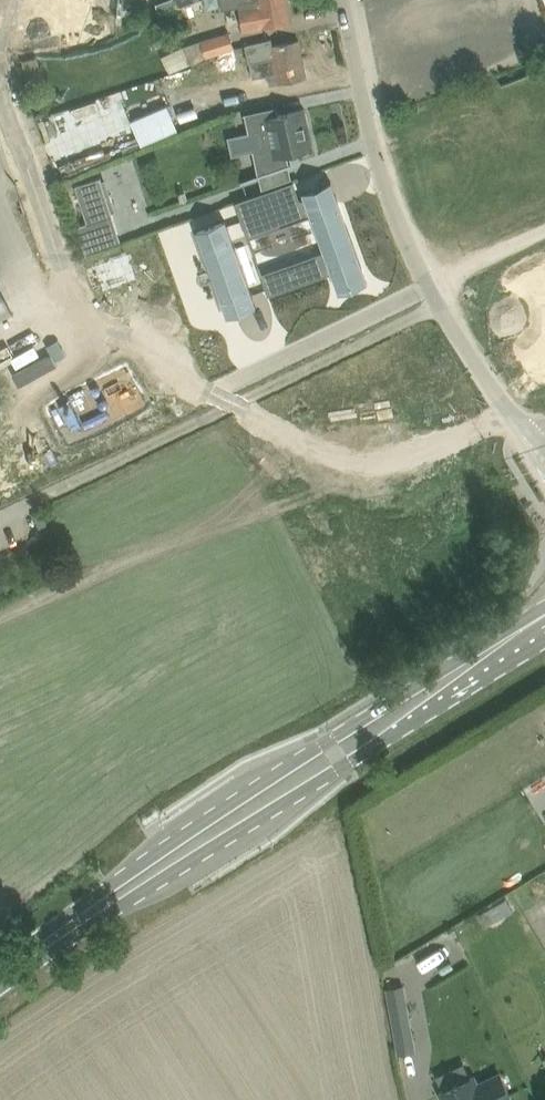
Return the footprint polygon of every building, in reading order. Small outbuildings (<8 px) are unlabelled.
[(222,10),(239,7),(244,30),(270,25),(291,21),(287,0),(220,0),(222,10)] [(202,41),(207,56),(235,47),(231,32),(202,41)] [(272,38),(245,44),(248,61),(250,61),(253,76),(268,73),(270,83),(271,83),(306,76),(299,40),(278,44),(273,45),(272,38)] [(239,93),(207,101),(210,114),(223,111),(274,101),(273,96),(272,87),(256,90),(239,93)] [(277,106),(246,113),(246,115),(250,132),(261,129),(265,148),(254,150),(259,174),(260,176),(290,165),(289,164),(287,154),(314,148),(305,108),(278,114),(278,112),(277,106)] [(261,129),(250,132),(228,137),(232,155),(254,150),(265,148),(261,129)] [(292,182),(290,165),(260,176),(263,192),(292,182)] [(101,177),(76,185),(88,222),(77,225),(86,254),(122,242),(113,215),(101,177)] [(225,219),(197,229),(226,310),(228,316),(228,317),(257,307),(256,306),(254,300),(269,295),(332,272),(337,286),(339,292),(340,293),(368,283),(368,282),(365,275),(338,199),(334,187),(332,181),(331,180),(303,190),(303,191),(305,198),(306,199),(312,216),(322,244),(260,266),(259,266),(244,272),(225,219)] [(514,911),(508,899),(498,904),(504,916),(514,911)] [(495,920),(489,909),(479,914),(486,926),(495,920)] [(403,985),(388,988),(395,1032),(411,1029),(403,985)] [(441,1092),(444,1099),(512,1099),(500,1073),(478,1084),(474,1076),(441,1092)]
